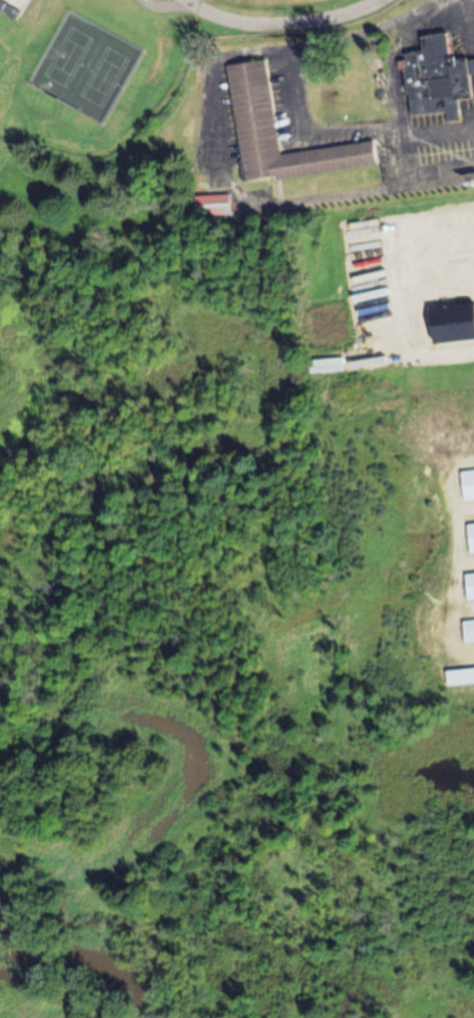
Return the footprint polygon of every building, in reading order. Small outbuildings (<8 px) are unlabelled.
[(449,112),(450,122),(462,120),(460,100),(473,98),(471,74),(473,73),(473,59),(452,61),(449,33),(423,36),(425,51),(403,53),(411,116),(449,112)] [(246,183),(378,165),(375,142),(281,154),(268,60),(230,65),(246,183)] [(231,196),(199,196),(199,216),(231,216),(231,196)]
